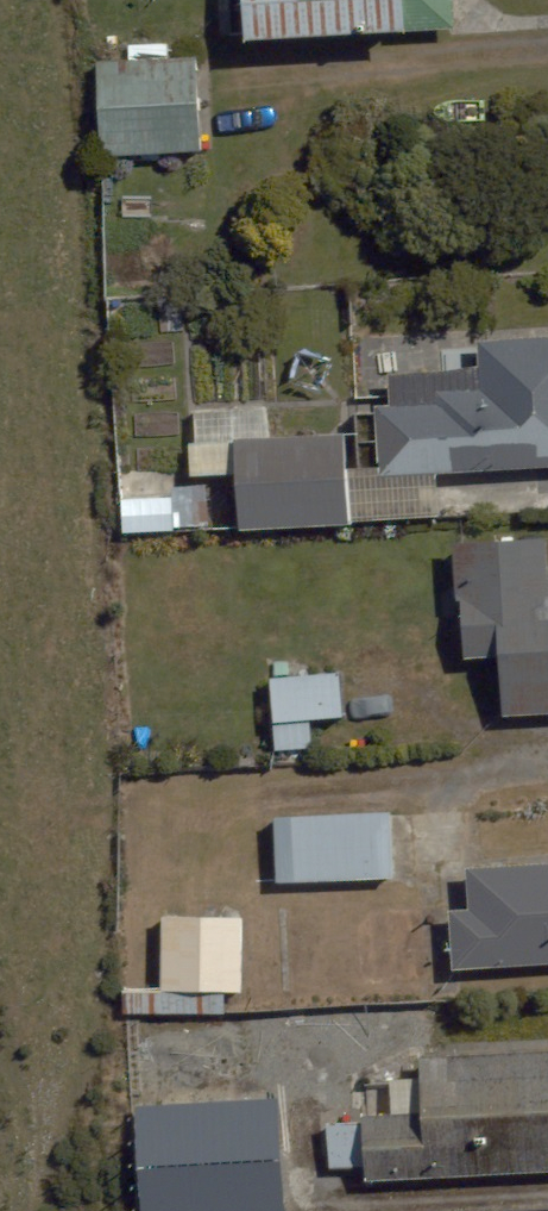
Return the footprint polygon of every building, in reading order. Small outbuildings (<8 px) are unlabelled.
[(246,39),(454,27),(453,0),(243,0),(246,39)] [(197,58),(96,62),(100,155),(201,150),(197,58)] [(381,476),(547,466),(547,336),(476,340),(479,390),(437,393),(438,404),(377,408),(381,476)] [(343,434),(235,441),(240,529),(348,523),(343,434)] [(458,548),(464,661),(496,660),(500,722),(547,719),(547,545),(547,542),(458,548)] [(339,673),(269,679),(275,750),(311,747),(309,721),(343,718),(339,673)] [(273,817),(275,882),(393,878),(391,812),(273,817)] [(453,970),(547,965),(547,863),(468,868),(471,912),(449,913),(453,970)] [(241,992),(241,918),(162,917),(162,992),(241,992)] [(223,1014),(223,994),(123,995),(123,1014),(223,1014)] [(366,1180),(547,1171),(547,1052),(418,1058),(421,1115),(364,1118),(366,1180)] [(275,1099),(135,1106),(140,1210),(281,1210),(275,1099)]
